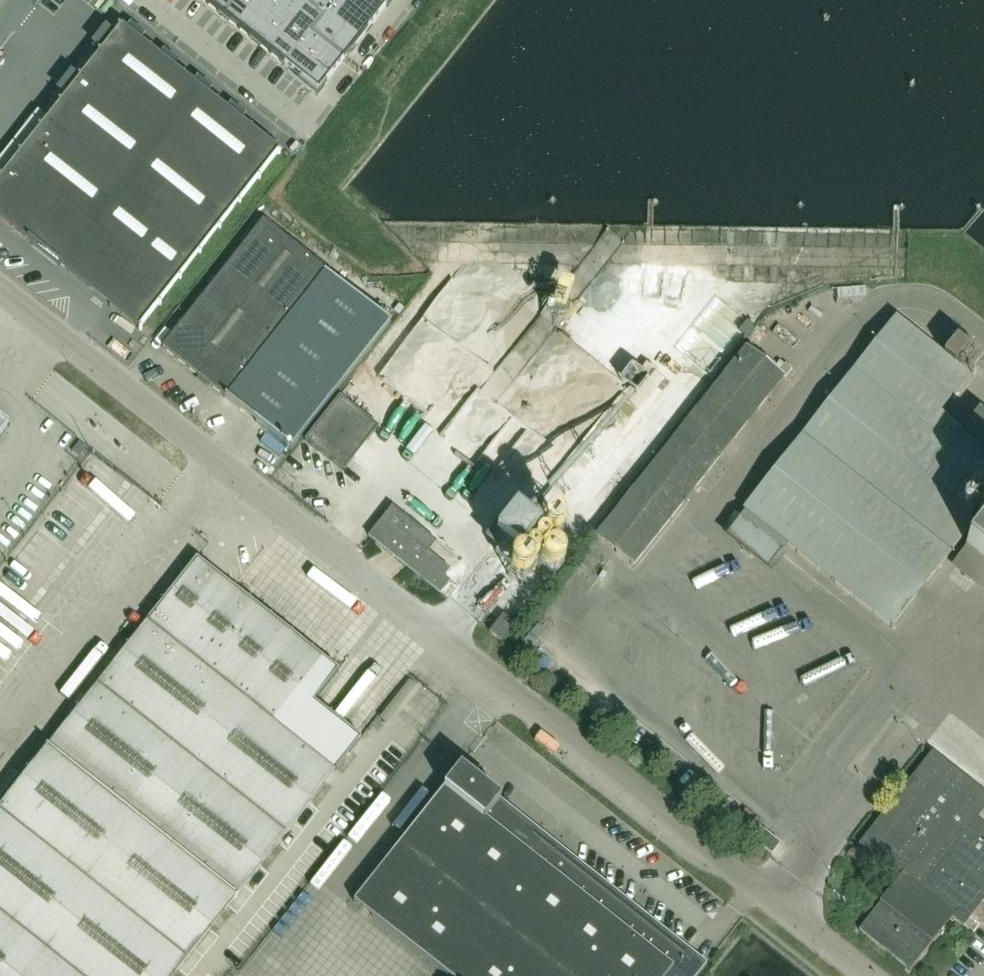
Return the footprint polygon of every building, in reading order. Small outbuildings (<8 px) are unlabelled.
[(301,78),(299,81),(317,96),(327,84),(325,82),(385,6),(387,8),(393,0),(203,0),(301,78)] [(118,26),(117,27),(119,29),(100,53),(98,51),(97,52),(99,54),(80,78),(78,76),(77,77),(79,79),(61,103),(59,101),(58,102),(60,104),(41,128),(39,126),(38,127),(40,129),(21,153),(19,151),(18,153),(20,154),(1,178),(0,177),(0,179),(0,219),(141,331),(142,329),(140,328),(158,305),(160,306),(161,305),(159,303),(178,279),(180,281),(181,280),(179,278),(198,254),(200,256),(201,255),(199,253),(218,229),(219,231),(220,230),(218,228),(237,204),(239,206),(240,205),(238,203),(257,179),(259,181),(260,179),(258,178),(277,154),(279,156),(280,154),(118,26)] [(262,220),(161,348),(290,450),(391,323),(324,271),(325,270),(262,220)] [(738,274),(771,274),(771,259),(738,259),(738,274)] [(640,337),(637,336),(645,315),(622,307),(611,338),(636,347),(640,337)] [(978,410),(962,430),(940,412),(968,375),(895,317),(743,509),(891,627),(977,519),(983,524),(964,548),(983,564),(983,414),(978,410)] [(394,363),(380,376),(441,434),(493,380),(445,335),(417,365),(407,356),(397,366),(394,363)] [(633,567),(784,375),(746,345),(595,538),(633,567)] [(343,470),(377,427),(339,397),(305,440),(343,470)] [(0,417),(0,434),(8,424),(0,417)] [(444,576),(449,569),(428,552),(436,542),(391,507),(368,537),(409,569),(440,594),(450,581),(444,576)] [(517,554),(532,536),(534,534),(517,520),(500,541),(517,554)] [(178,647),(228,584),(197,559),(147,622),(178,647)] [(209,672),(259,608),(228,584),(178,647),(209,672)] [(241,696),(291,633),(259,608),(209,672),(241,696)] [(500,642),(513,624),(502,615),(489,633),(500,642)] [(241,696),(209,672),(178,647),(147,622),(97,685),(191,759),(241,696)] [(272,721),(322,658),(291,633),(241,696),(272,721)] [(329,713),(314,701),(338,671),(322,658),(272,721),(303,746),(329,713)] [(191,759),(97,685),(48,746),(47,745),(46,746),(141,822),(191,759)] [(303,746),(272,721),(241,696),(191,759),(285,834),(335,771),(303,746)] [(335,771),(359,737),(329,712),(329,713),(303,746),(335,771)] [(46,746),(45,747),(47,748),(0,807),(0,812),(92,884),(141,822),(46,746)] [(983,893),(983,828),(982,830),(969,820),(983,802),(983,792),(932,751),(931,752),(935,755),(863,846),(859,843),(858,844),(900,877),(859,928),(858,930),(859,931),(862,928),(911,967),(908,970),(909,970),(911,968),(951,918),(963,927),(963,926),(960,923),(983,893)] [(285,834),(191,759),(141,822),(236,897),(237,896),(236,895),(285,834)] [(706,964),(680,943),(499,800),(459,768),(455,773),(455,774),(354,902),(447,975),(696,975),(706,964)] [(0,812),(0,914),(42,947),(92,884),(0,812)] [(236,897),(141,822),(92,884),(185,959),(235,897),(236,898),(236,897)] [(92,884),(42,947),(79,975),(172,975),(185,959),(92,884)] [(0,914),(0,975),(19,975),(42,947),(0,914)] [(42,947),(19,975),(79,975),(42,947)]
